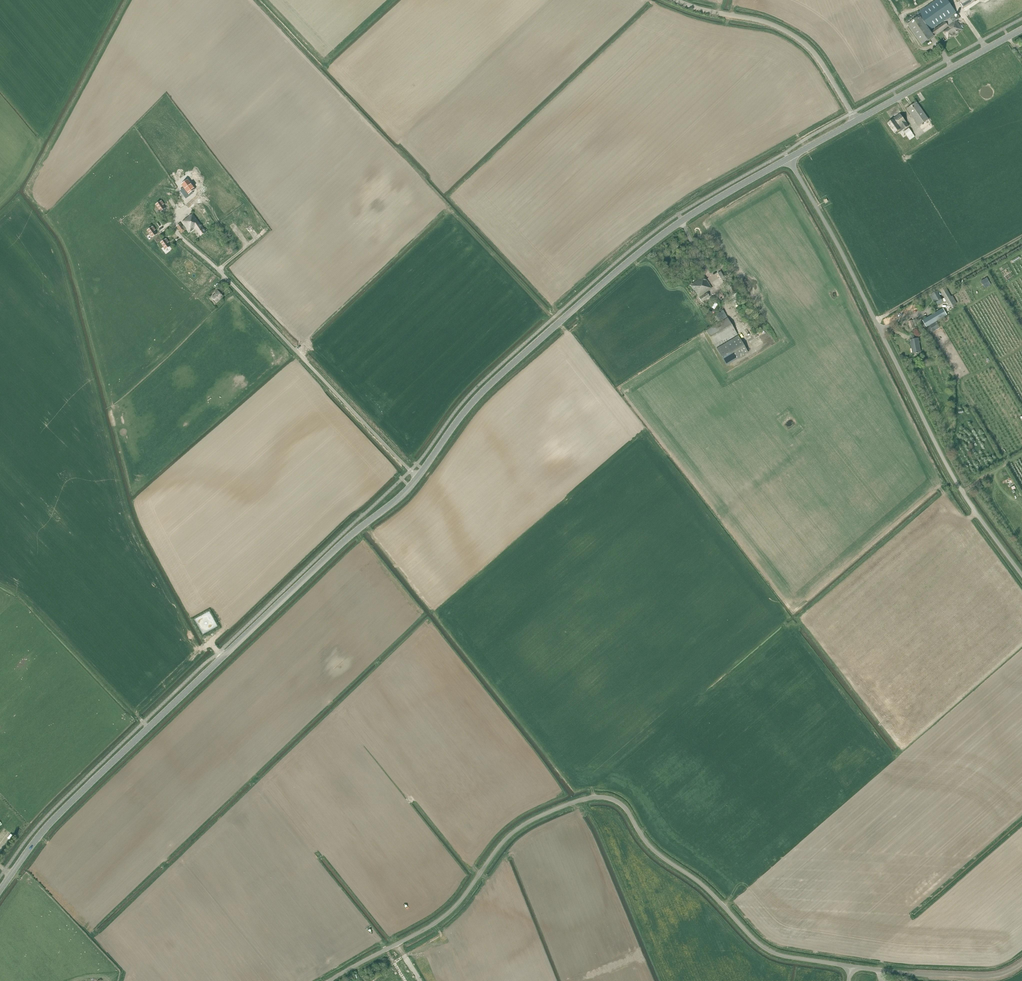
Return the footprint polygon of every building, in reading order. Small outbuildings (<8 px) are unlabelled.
[(953,24),(956,21),(960,18),(948,0),(935,0),(905,21),(908,25),(923,45),(949,27),(953,24)] [(953,24),(959,33),(963,30),(956,21),(953,24)] [(955,36),(959,33),(953,24),(949,27),(950,28),(944,32),(947,36),(948,35),(950,38),(955,35),(955,36)] [(919,126),(929,119),(917,102),(907,109),(919,126)] [(892,119),(902,132),(909,126),(900,114),(892,119)] [(902,132),(892,119),(892,120),(893,121),(889,124),(896,134),(898,132),(899,133),(902,132)] [(909,128),(904,132),(910,140),(915,137),(909,128)] [(188,187),(177,195),(179,197),(183,195),(186,199),(192,194),(188,187)] [(156,205),(160,212),(165,208),(163,205),(164,204),(162,201),(156,205)] [(185,220),(177,226),(181,233),(185,230),(183,228),(185,227),(189,232),(195,228),(200,236),(206,232),(198,221),(197,220),(192,214),(192,213),(185,219),(185,220)] [(153,226),(147,231),(152,237),(157,234),(155,231),(156,230),(153,226)] [(166,249),(170,246),(168,242),(169,242),(166,238),(161,242),(166,249)] [(703,276),(695,282),(704,295),(705,294),(704,294),(712,289),(703,276)] [(704,295),(695,282),(693,284),(691,282),(689,284),(690,286),(691,285),(699,297),(701,296),(702,297),(704,295)] [(731,284),(727,287),(732,293),(733,295),(736,293),(735,291),(736,290),(731,284)] [(945,286),(940,290),(950,307),(955,304),(945,286)] [(217,294),(212,298),(217,303),(223,297),(217,290),(215,292),(217,294)] [(936,292),(930,295),(933,301),(935,300),(937,304),(944,300),(942,297),(940,298),(936,292)] [(707,293),(705,294),(704,295),(702,297),(700,298),(702,302),(710,296),(707,293)] [(943,308),(923,320),(927,327),(929,325),(933,332),(940,328),(936,321),(947,315),(943,308)] [(720,322),(706,331),(716,347),(738,334),(728,317),(723,310),(716,315),(715,316),(718,322),(720,321),(720,322)] [(738,335),(716,348),(727,365),(748,352),(738,335)] [(912,353),(921,352),(918,338),(915,339),(914,336),(911,336),(912,339),(910,340),(912,353)]
